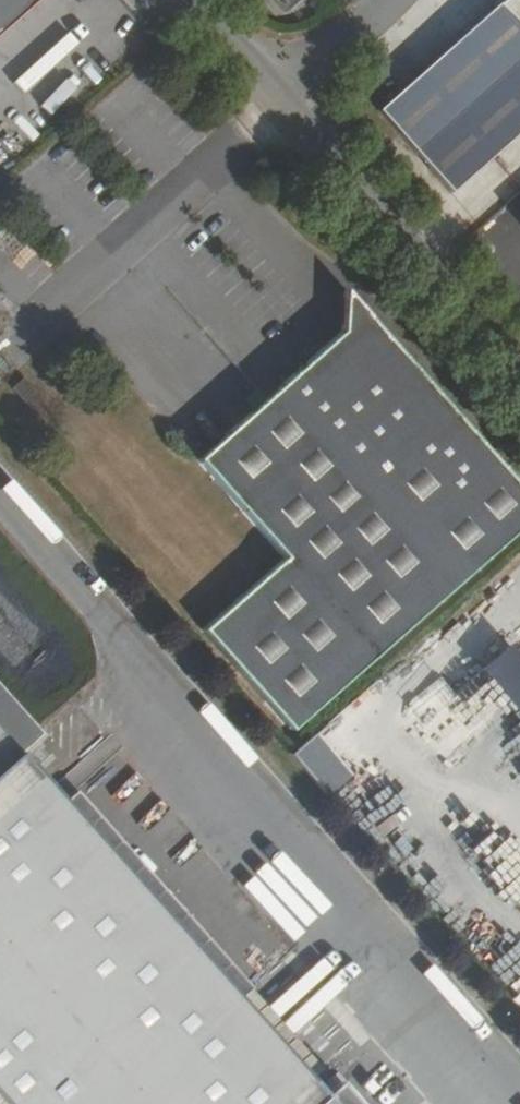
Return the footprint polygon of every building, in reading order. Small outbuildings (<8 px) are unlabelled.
[(34,0),(0,0),(0,30),(34,0)] [(286,13),(301,0),(274,0),(286,13)] [(402,95),(379,114),(401,139),(451,198),(519,137),(519,30),(499,11),(402,95)] [(488,254),(518,288),(519,286),(519,225),(488,254)] [(455,423),(340,292),(338,335),(194,464),(281,563),(201,634),(209,643),(290,735),(519,526),(519,493),(455,423)] [(22,411),(31,401),(17,383),(6,393),(22,411)] [(480,659),(485,666),(511,646),(505,639),(480,659)] [(271,993),(0,678),(0,1103),(368,1103),(271,993)] [(319,735),(295,756),(332,796),(356,775),(319,735)]
